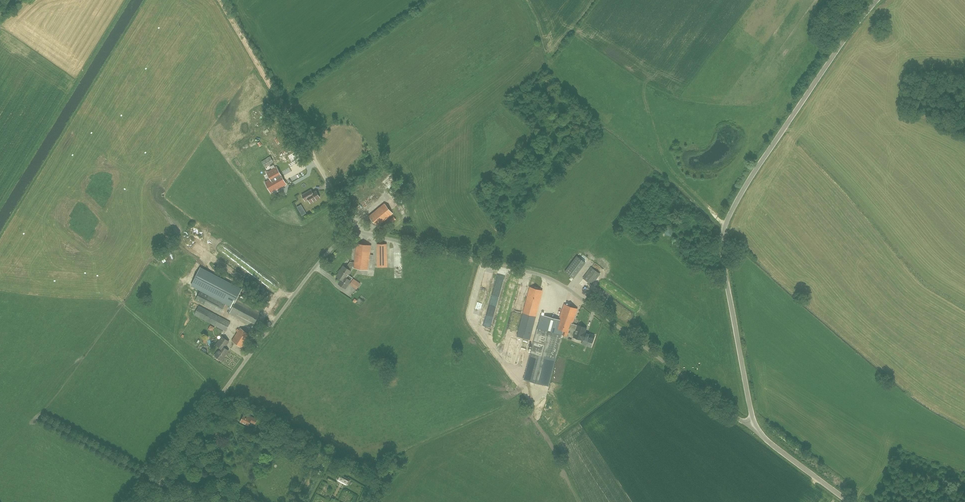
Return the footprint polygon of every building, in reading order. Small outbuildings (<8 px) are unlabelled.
[(298,159),(300,158),(296,151),(288,156),(291,162),(293,161),(292,160),(298,158),(298,159)] [(270,156),(262,161),(265,167),(273,162),(270,156)] [(275,167),(276,167),(269,172),(268,171),(267,172),(271,179),(266,182),(272,193),(273,192),(273,191),(278,188),(278,189),(281,187),(287,184),(285,180),(283,177),(277,166),(275,167)] [(289,167),(281,171),(287,183),(301,176),(297,168),(291,171),(289,167)] [(316,191),(312,193),(311,190),(302,195),(305,200),(308,199),(311,203),(320,197),(316,191)] [(292,194),(278,203),(282,208),(295,200),(292,194)] [(385,203),(369,216),(378,227),(393,214),(385,203)] [(295,207),(300,216),(305,213),(300,204),(295,207)] [(666,227),(663,233),(671,238),(674,231),(666,227)] [(344,266),(337,276),(342,279),(339,284),(346,288),(353,278),(348,275),(351,270),(350,270),(353,266),(354,266),(354,268),(368,270),(370,259),(373,259),(374,255),(370,254),(371,245),(357,243),(355,262),(350,261),(346,267),(344,266)] [(377,244),(378,267),(387,267),(387,244),(377,244)] [(585,262),(577,256),(565,272),(573,278),(585,262)] [(140,289),(146,293),(158,271),(152,267),(140,289)] [(228,313),(252,326),(261,309),(261,308),(238,296),(242,289),(201,267),(192,285),(230,306),(229,308),(230,309),(228,313)] [(592,285),(600,274),(592,267),(583,278),(592,285)] [(361,283),(353,279),(349,284),(357,289),(361,283)] [(530,340),(543,290),(530,287),(517,336),(530,340)] [(226,304),(201,290),(196,300),(221,313),(226,304)] [(595,336),(585,332),(586,328),(578,325),(577,326),(571,324),(572,322),(573,322),(578,309),(564,304),(556,328),(564,330),(562,334),(567,336),(570,328),(576,330),(574,337),(592,343),(595,336)] [(199,306),(194,314),(224,330),(224,332),(225,333),(230,322),(199,306)] [(243,348),(251,335),(241,328),(232,340),(243,348)] [(548,386),(554,364),(561,337),(554,335),(555,332),(538,328),(524,379),(548,386)] [(222,346),(225,347),(229,341),(223,336),(216,345),(221,348),(222,346)] [(229,350),(225,347),(222,346),(221,348),(215,355),(222,360),(229,350)] [(244,414),(241,422),(248,425),(250,421),(255,424),(257,419),(248,415),(248,416),(244,414)] [(350,480),(339,474),(337,479),(337,480),(346,485),(348,485),(350,480)]
